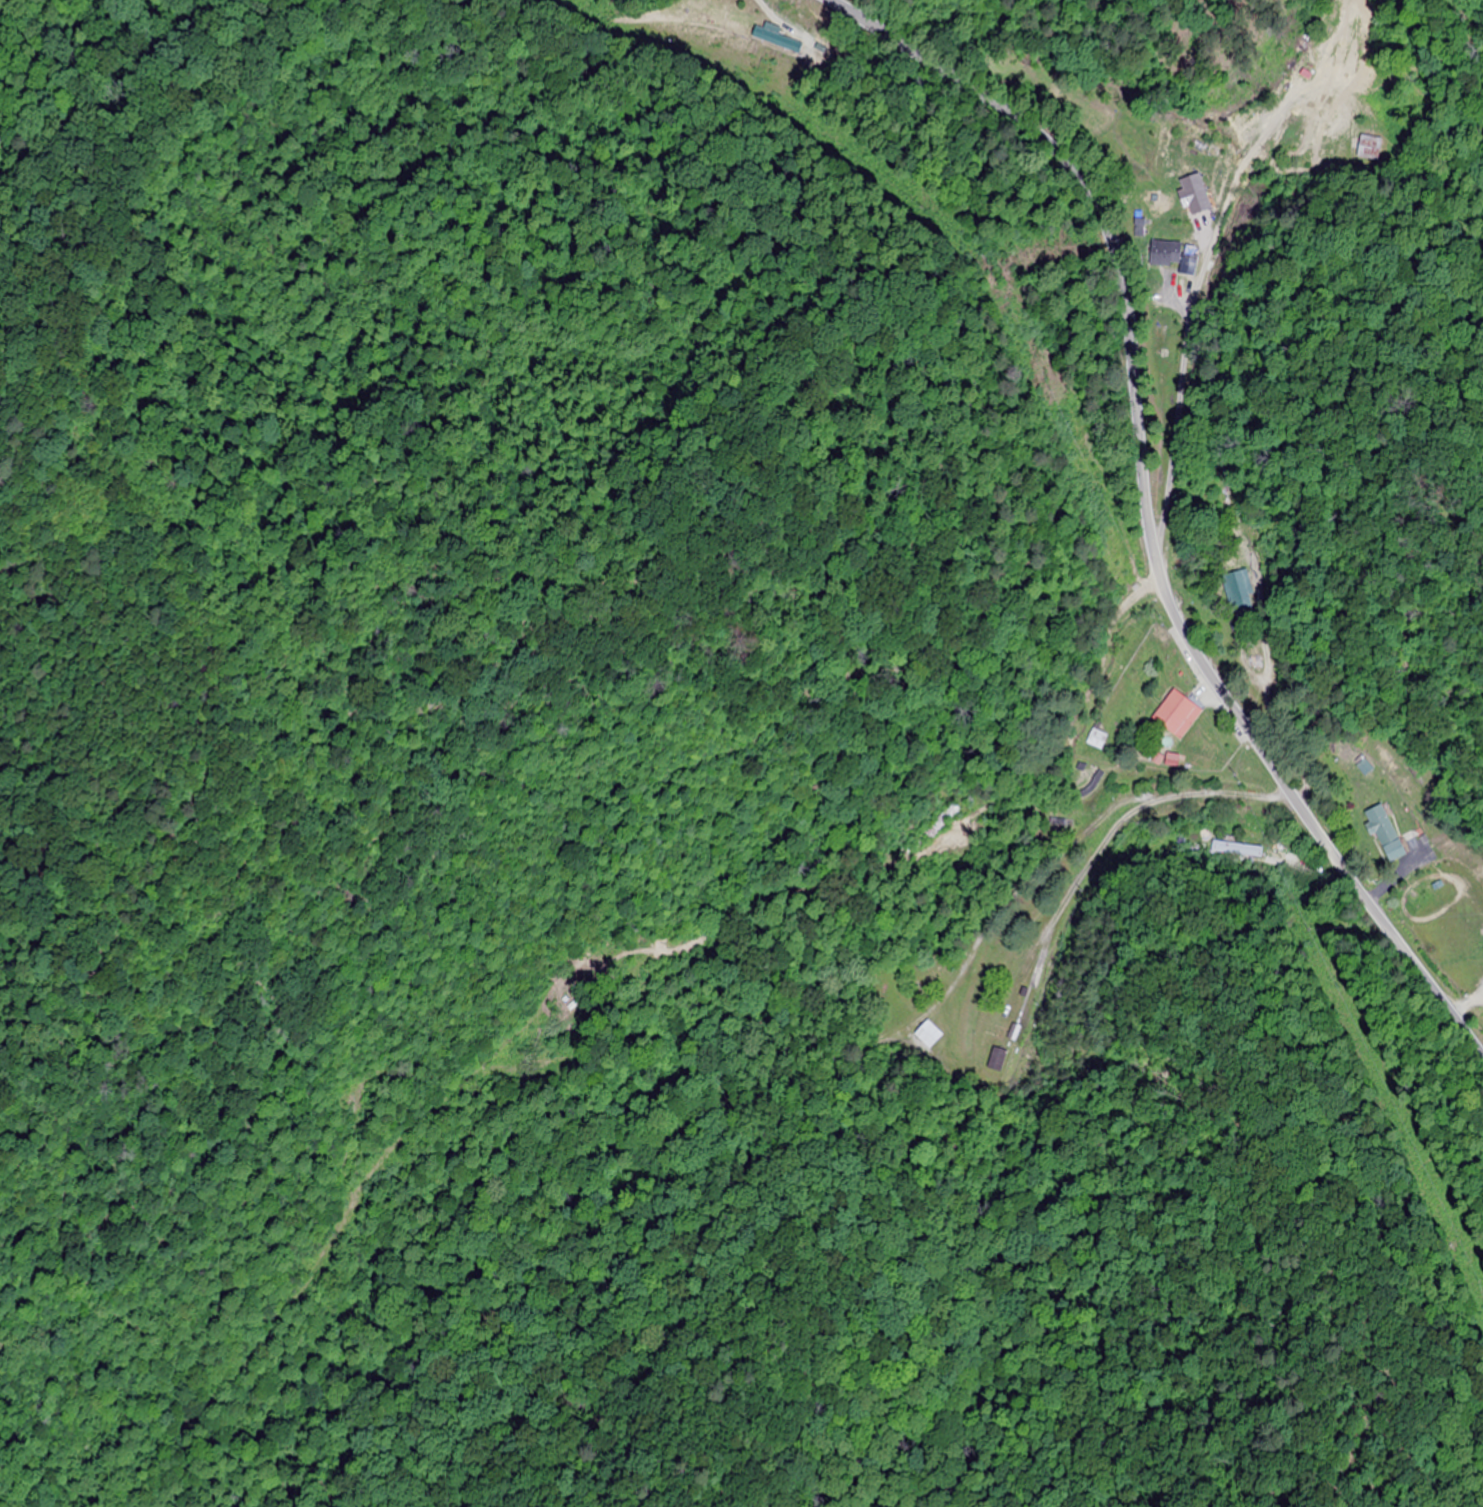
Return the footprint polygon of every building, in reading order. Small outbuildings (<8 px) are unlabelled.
[(754,33),(758,23),(806,41),(802,52),(754,33)] [(1152,263),(1153,238),(1184,240),(1182,264),(1152,263)] [(1166,269),(1191,279),(1198,261),(1174,251),(1166,269)] [(1230,614),(1251,610),(1244,571),(1223,575),(1230,614)] [(1202,712),(1171,690),(1149,720),(1180,742),(1202,712)] [(1106,736),(1093,731),(1088,745),(1101,750),(1106,736)] [(959,812),(951,804),(922,834),(929,841),(959,812)] [(1403,858),(1383,805),(1362,813),(1383,866),(1403,858)] [(915,1035),(931,1050),(943,1037),(928,1022),(915,1035)] [(1008,1055),(993,1048),(984,1072),(999,1078),(1008,1055)]
